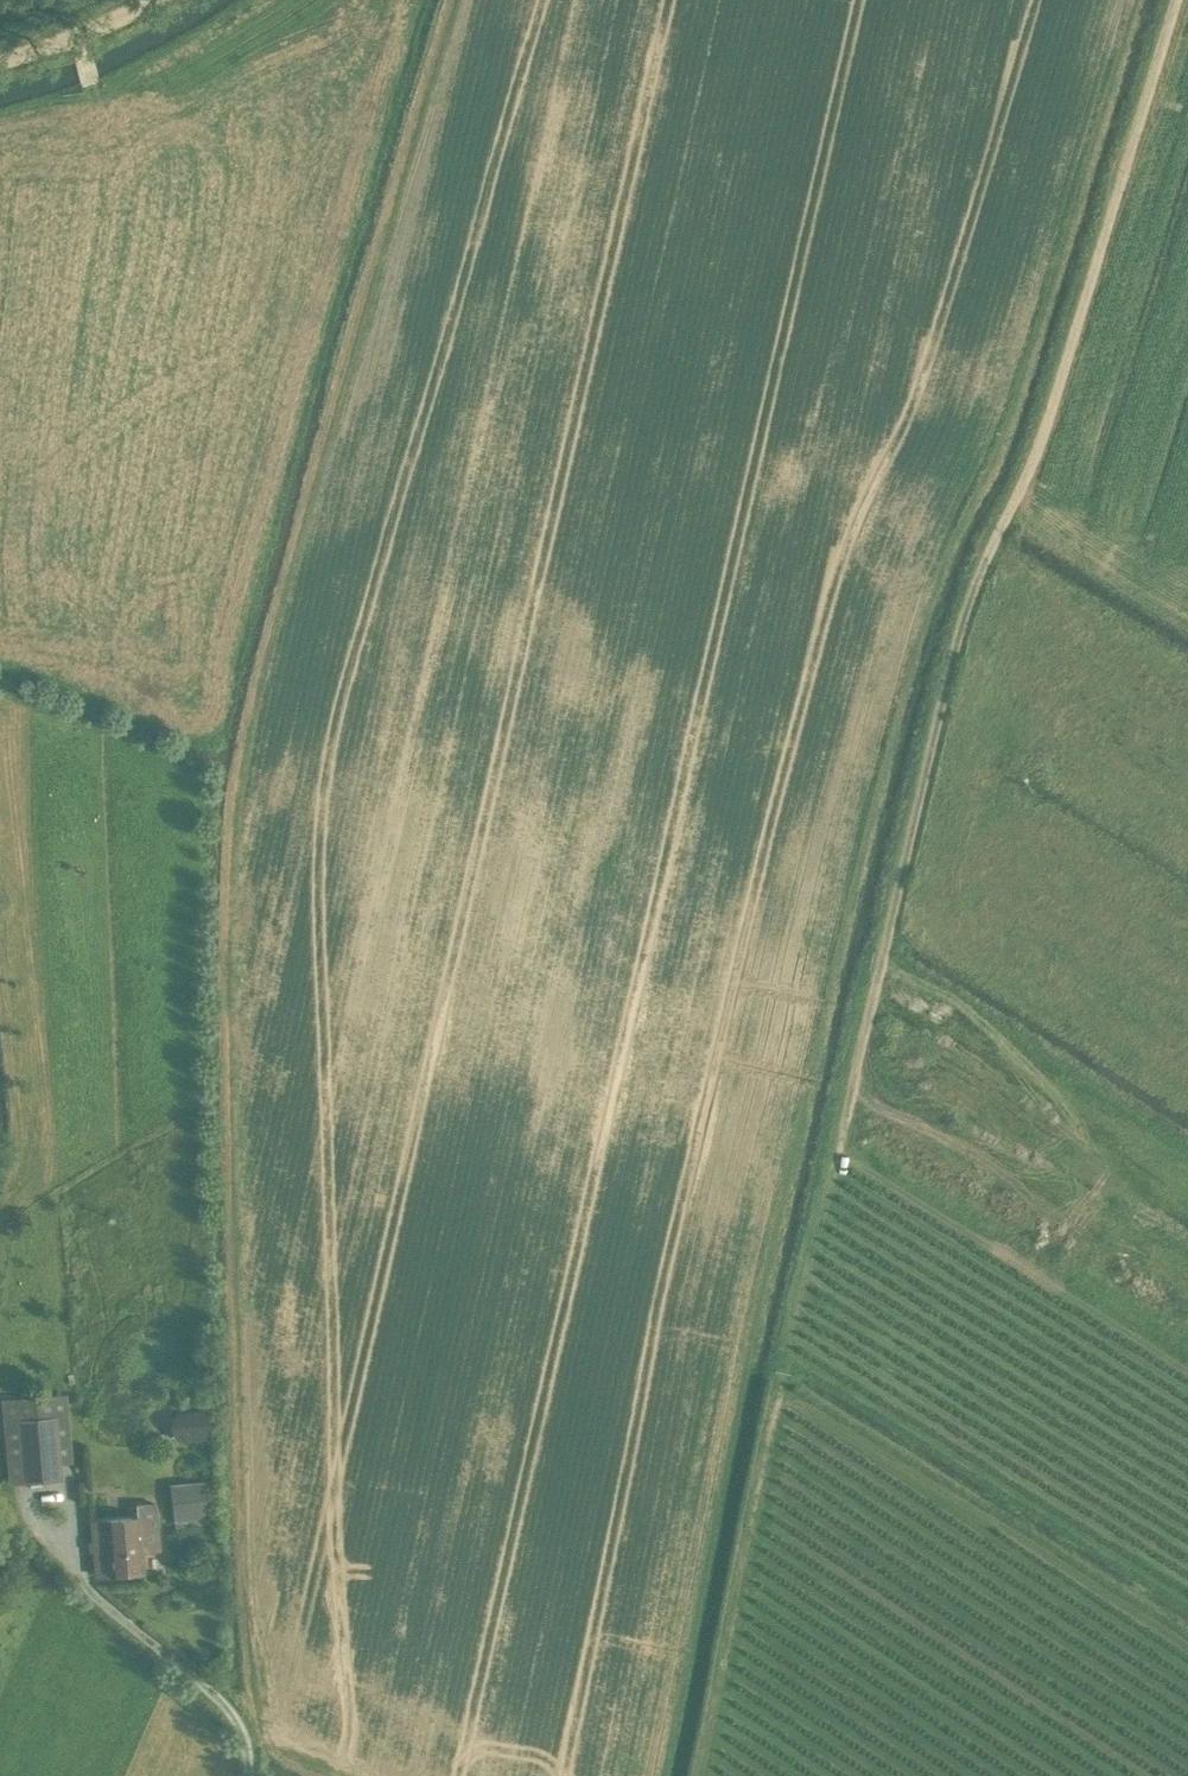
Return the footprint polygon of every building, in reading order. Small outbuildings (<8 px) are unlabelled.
[(208,1409),(157,1408),(156,1435),(207,1436),(208,1409)] [(61,1464),(62,1464),(58,1416),(16,1420),(21,1484),(62,1480),(61,1464)] [(164,1520),(183,1518),(190,1518),(187,1482),(162,1483),(163,1502),(164,1520)] [(95,1575),(143,1571),(140,1542),(160,1540),(157,1507),(137,1509),(138,1516),(90,1520),(95,1575)]
